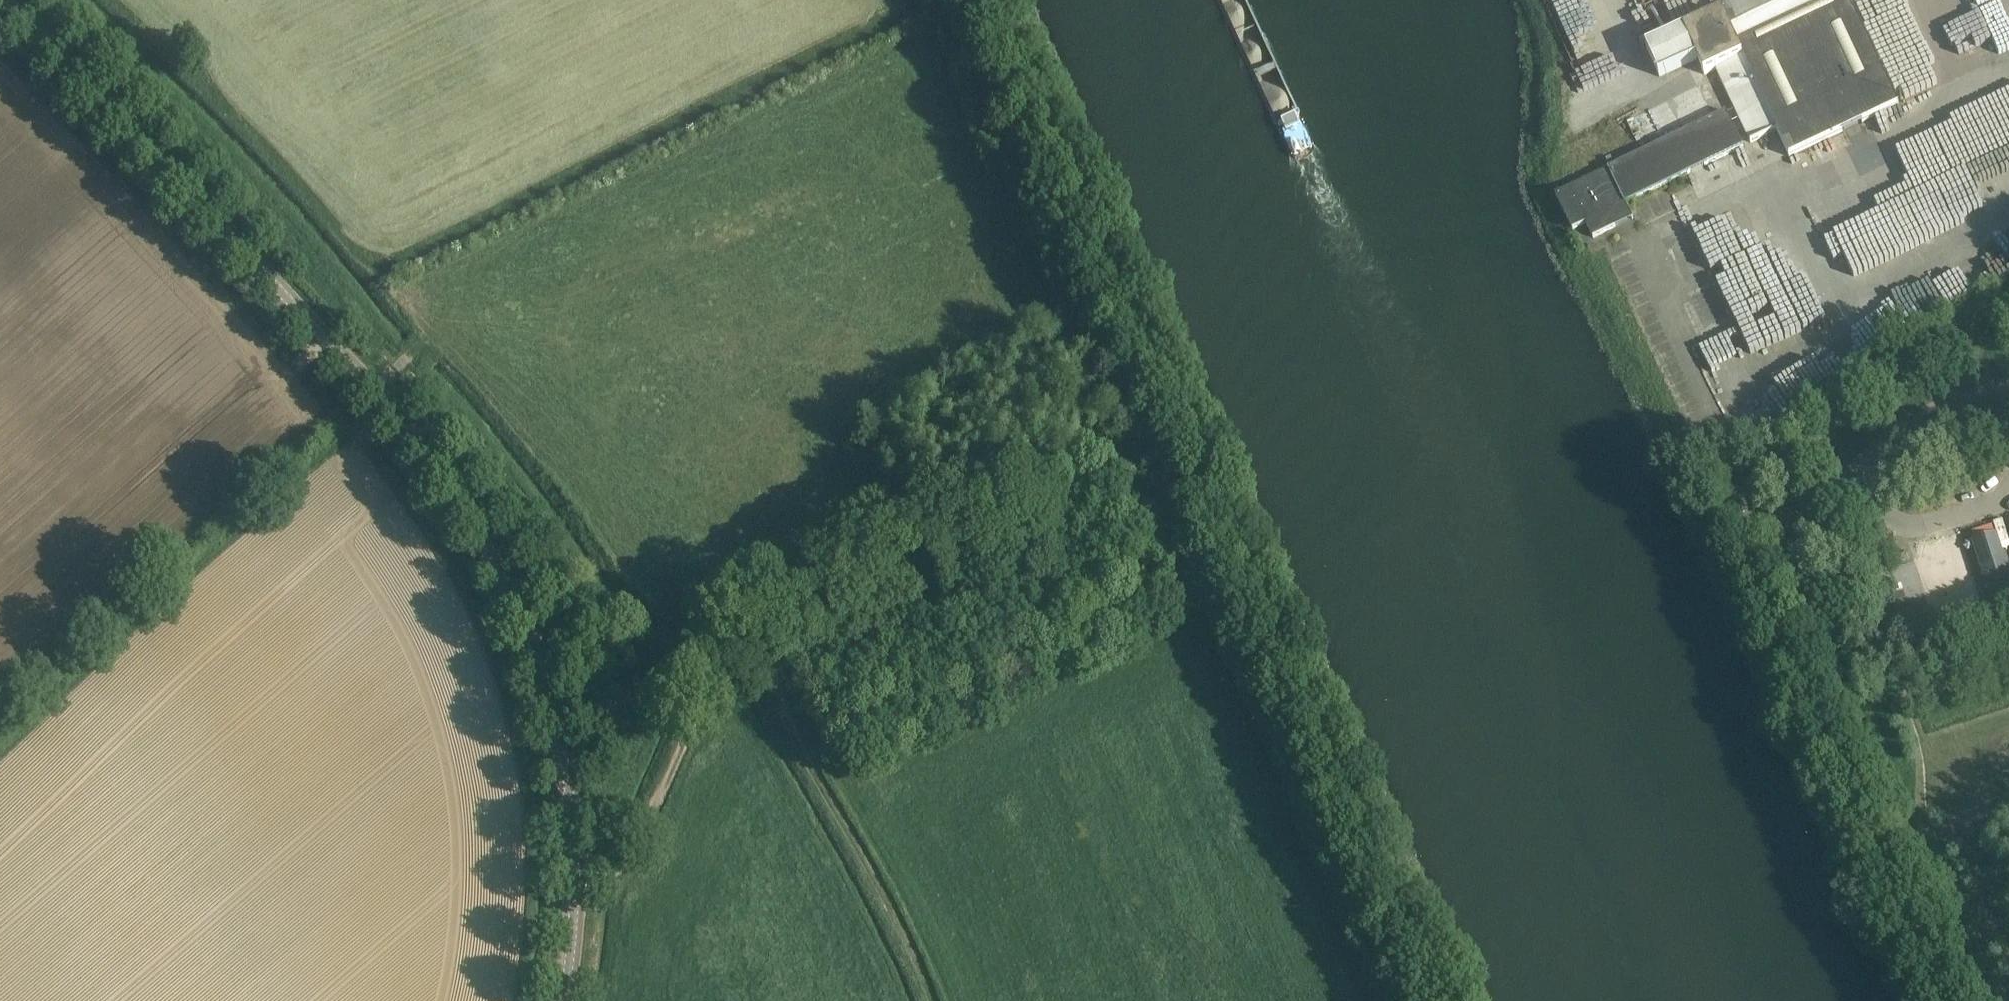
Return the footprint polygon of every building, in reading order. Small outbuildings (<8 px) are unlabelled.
[(1849,0),(1742,0),(1720,10),(1722,14),(1684,31),(1683,27),(1650,42),(1664,73),(1696,58),(1705,76),(1716,70),(1750,144),(1778,131),(1790,157),(1899,106),(1849,0)] [(1915,34),(1882,51),(1900,85),(1933,69),(1915,34)] [(1556,195),(1573,230),(1587,224),(1593,238),(1633,219),(1626,204),(1743,147),(1726,112),(1556,195)] [(1996,535),(1973,542),(1991,599),(2008,593),(2008,575),(1996,535)] [(1958,547),(1935,554),(1954,611),(1977,604),(1958,547)] [(1996,608),(1985,612),(1988,622),(1999,618),(1996,608)]
